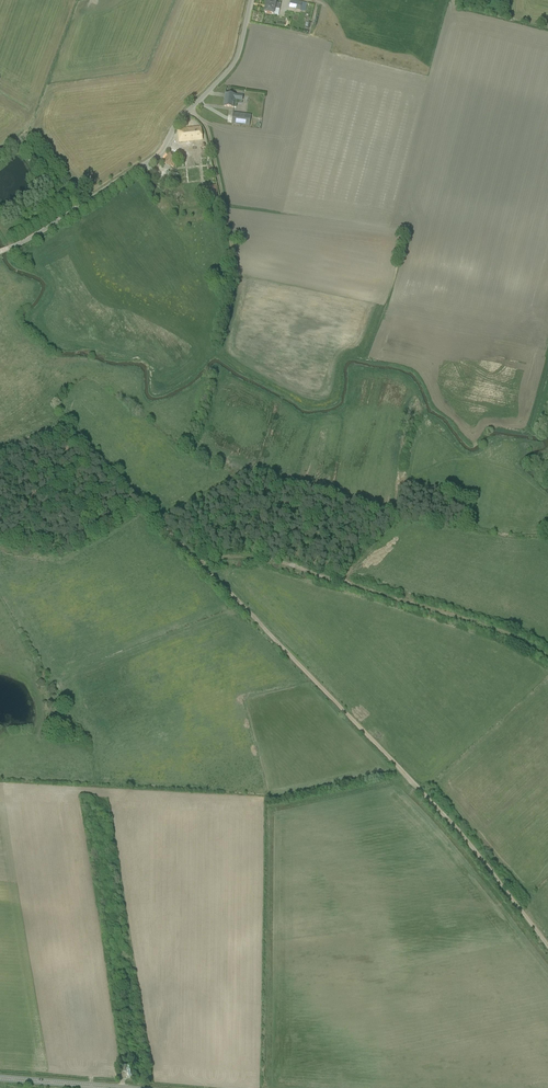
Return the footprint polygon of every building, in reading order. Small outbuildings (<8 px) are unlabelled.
[(281,5),(268,2),(266,13),(276,15),(277,10),(280,11),(281,5)] [(295,2),(294,8),(305,10),(307,4),(295,2)] [(268,117),(268,95),(261,94),(260,117),(268,117)] [(242,103),(243,97),(236,96),(236,97),(226,95),(224,108),(234,109),(236,109),(237,105),(242,106),(242,103)] [(251,116),(233,114),(232,120),(228,119),(227,124),(232,124),(232,126),(249,128),(251,116)] [(178,131),(180,143),(202,141),(203,146),(207,146),(206,139),(203,140),(201,129),(193,129),(193,130),(189,130),(178,131)] [(33,158),(29,153),(25,155),(31,162),(33,160),(32,158),(33,158)] [(178,157),(170,153),(164,165),(174,169),(177,161),(176,160),(178,157)] [(216,185),(208,186),(210,199),(218,198),(216,185)]
